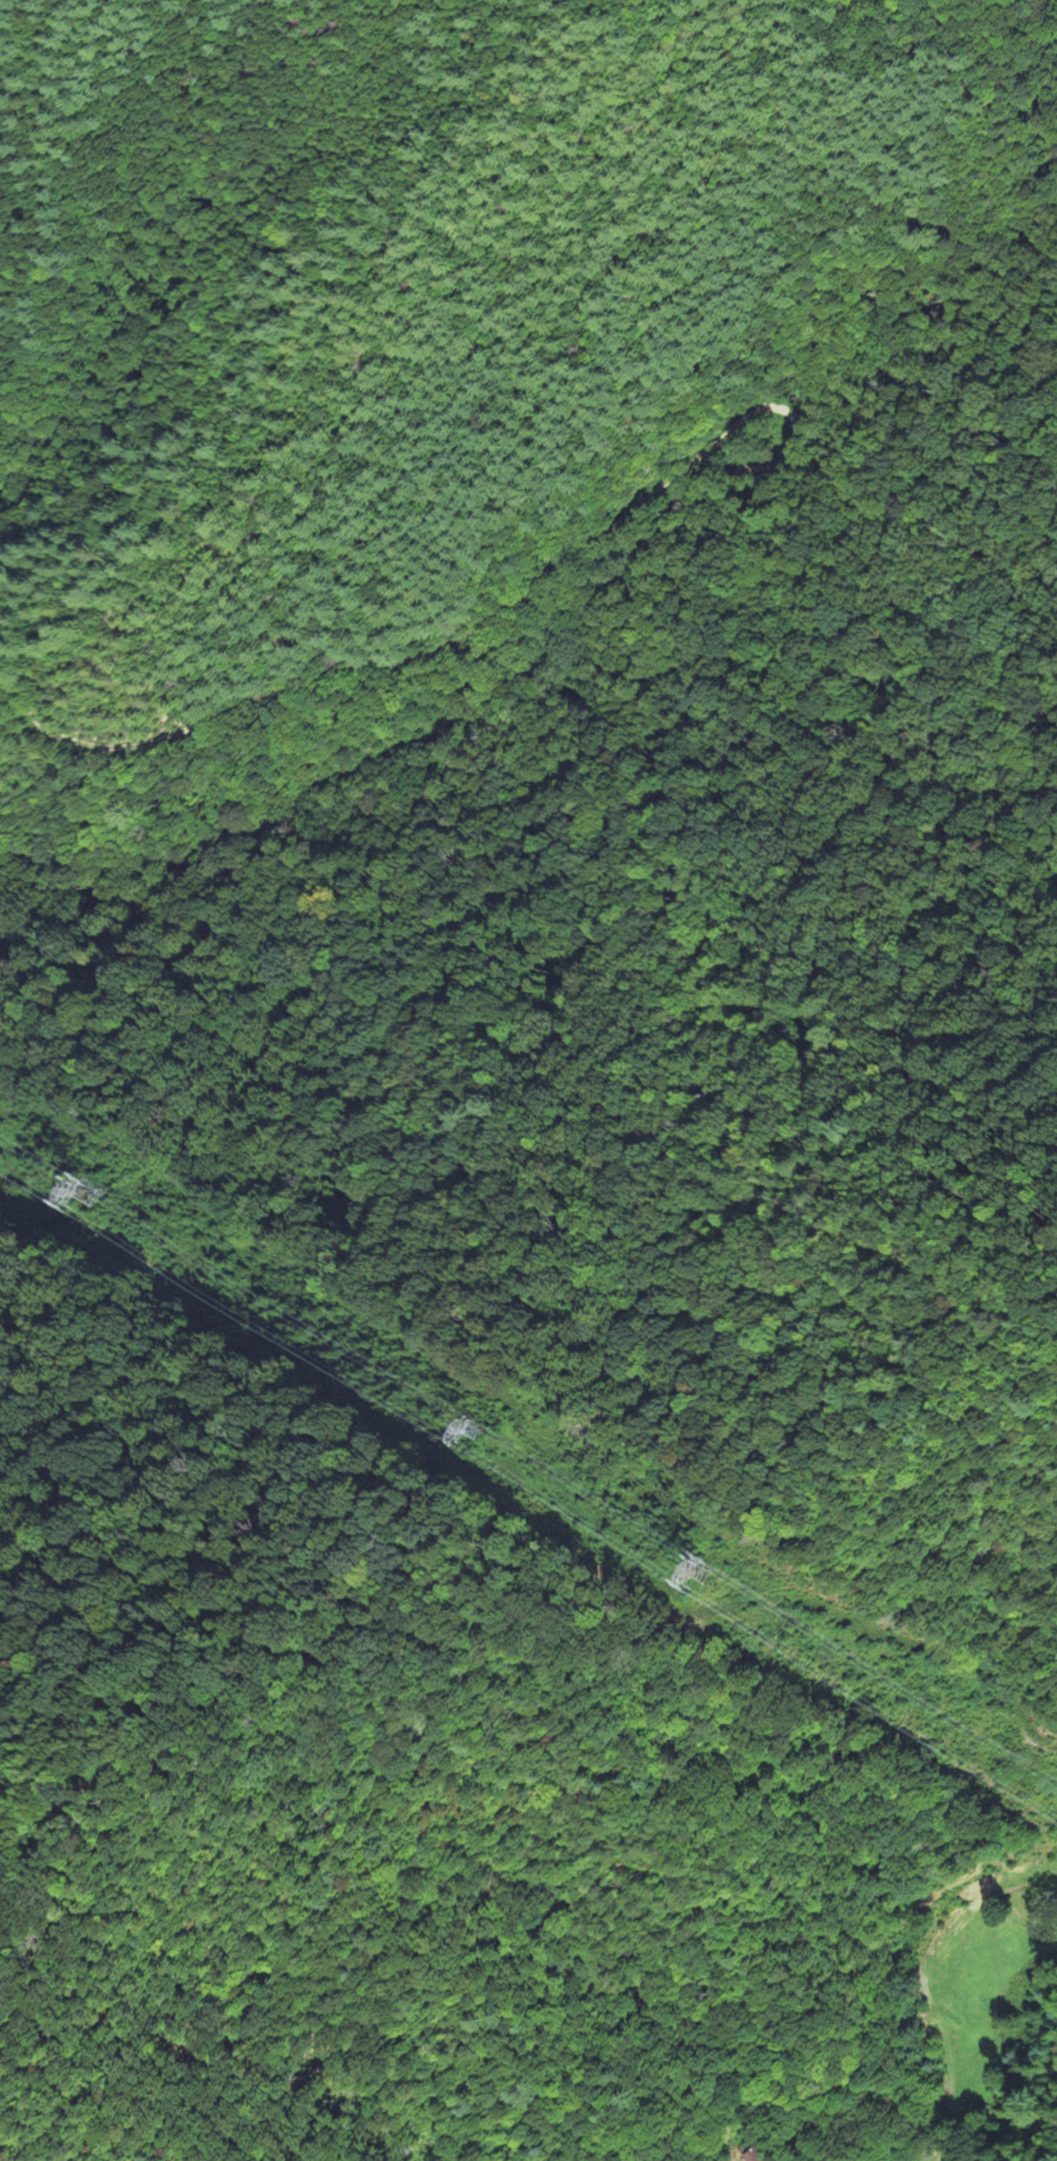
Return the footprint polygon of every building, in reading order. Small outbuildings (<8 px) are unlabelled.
[(758,2148),(746,2159),(748,2160),(770,2160),(758,2148)]
